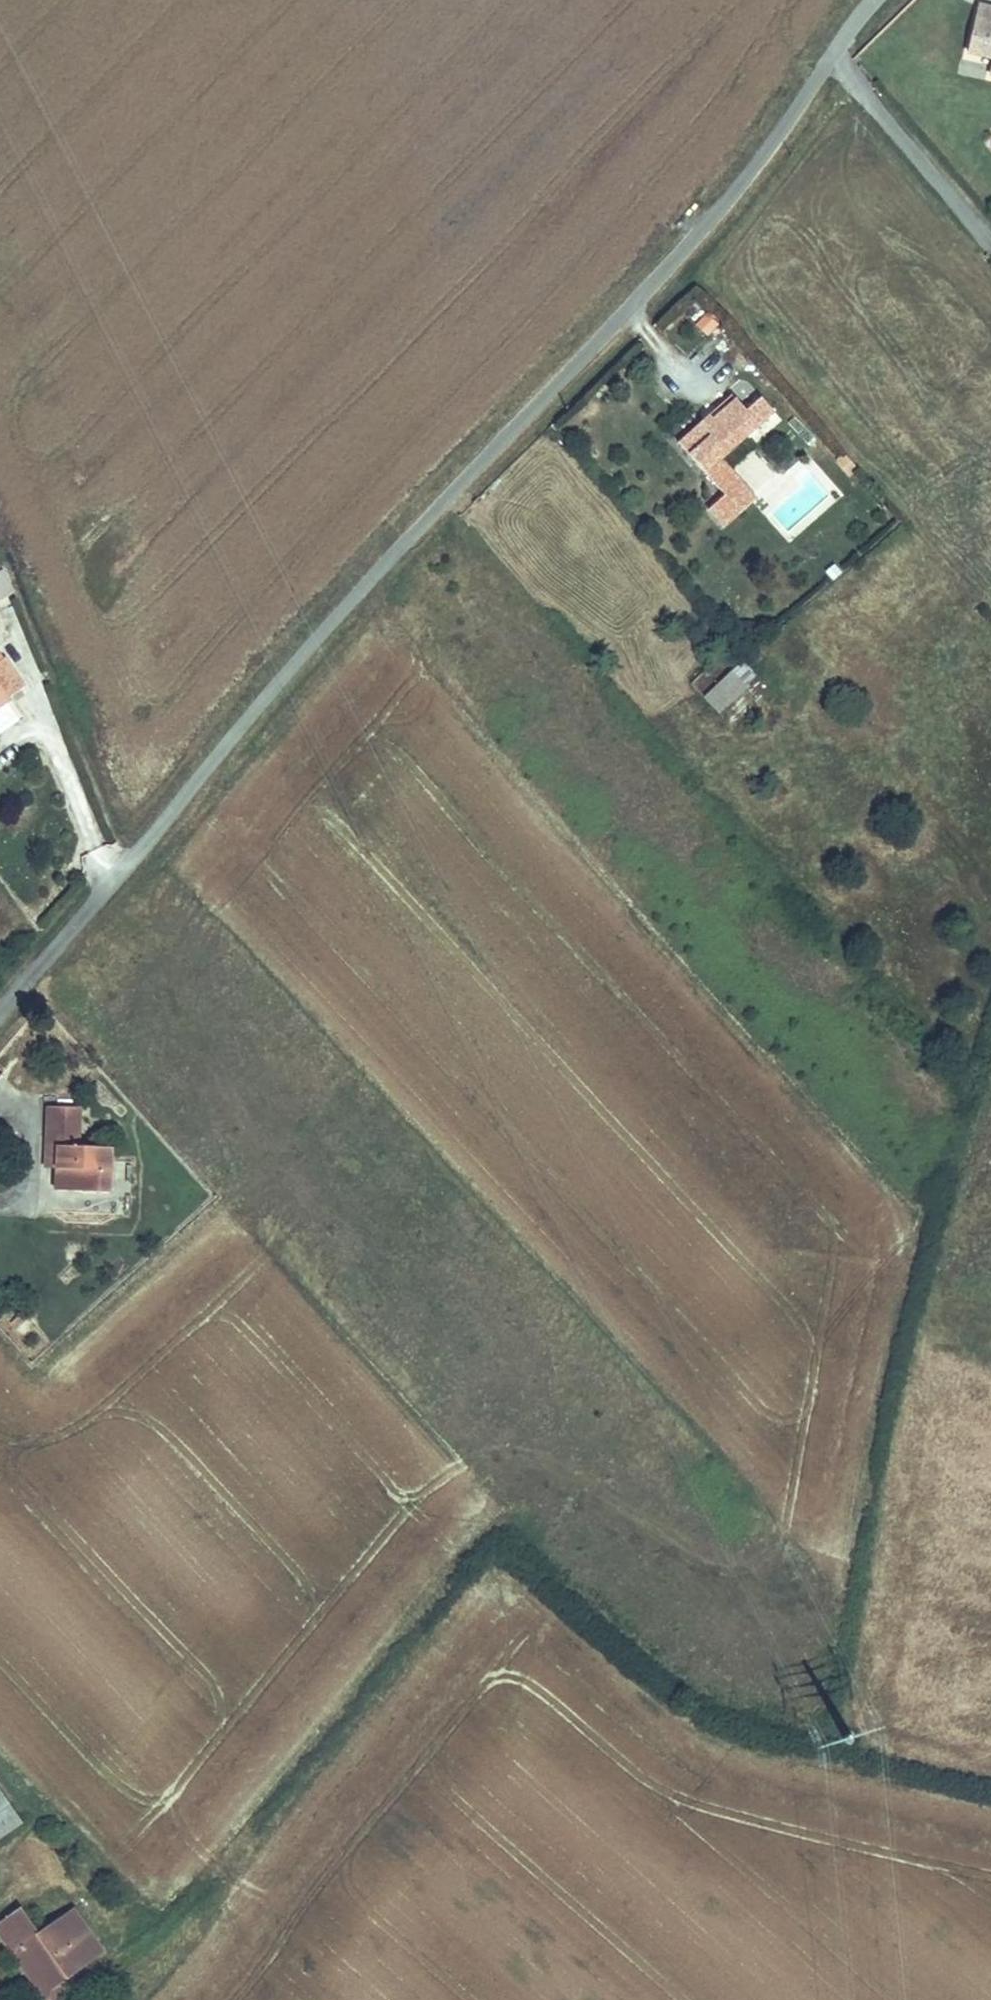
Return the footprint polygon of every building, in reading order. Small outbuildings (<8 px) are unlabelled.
[(985,8),(974,54),(990,58),(990,9),(985,8)] [(735,404),(683,449),(732,504),(714,519),(730,536),(765,507),(731,469),(783,423),(766,407),(750,421),(735,404)] [(14,594),(3,571),(0,572),(0,601),(14,594)] [(22,687),(0,657),(0,702),(22,687)] [(740,662),(702,696),(719,714),(745,690),(755,701),(767,691),(740,662)] [(55,1135),(55,1166),(54,1189),(106,1190),(107,1142),(74,1142),(75,1104),(45,1103),(45,1135),(55,1135)] [(44,1165),(55,1166),(55,1135),(45,1135),(44,1165)] [(0,1797),(0,1840),(21,1825),(0,1797)] [(0,1928),(0,1942),(13,1959),(21,1953),(53,1994),(108,1955),(75,1912),(42,1938),(22,1912),(0,1928)]
